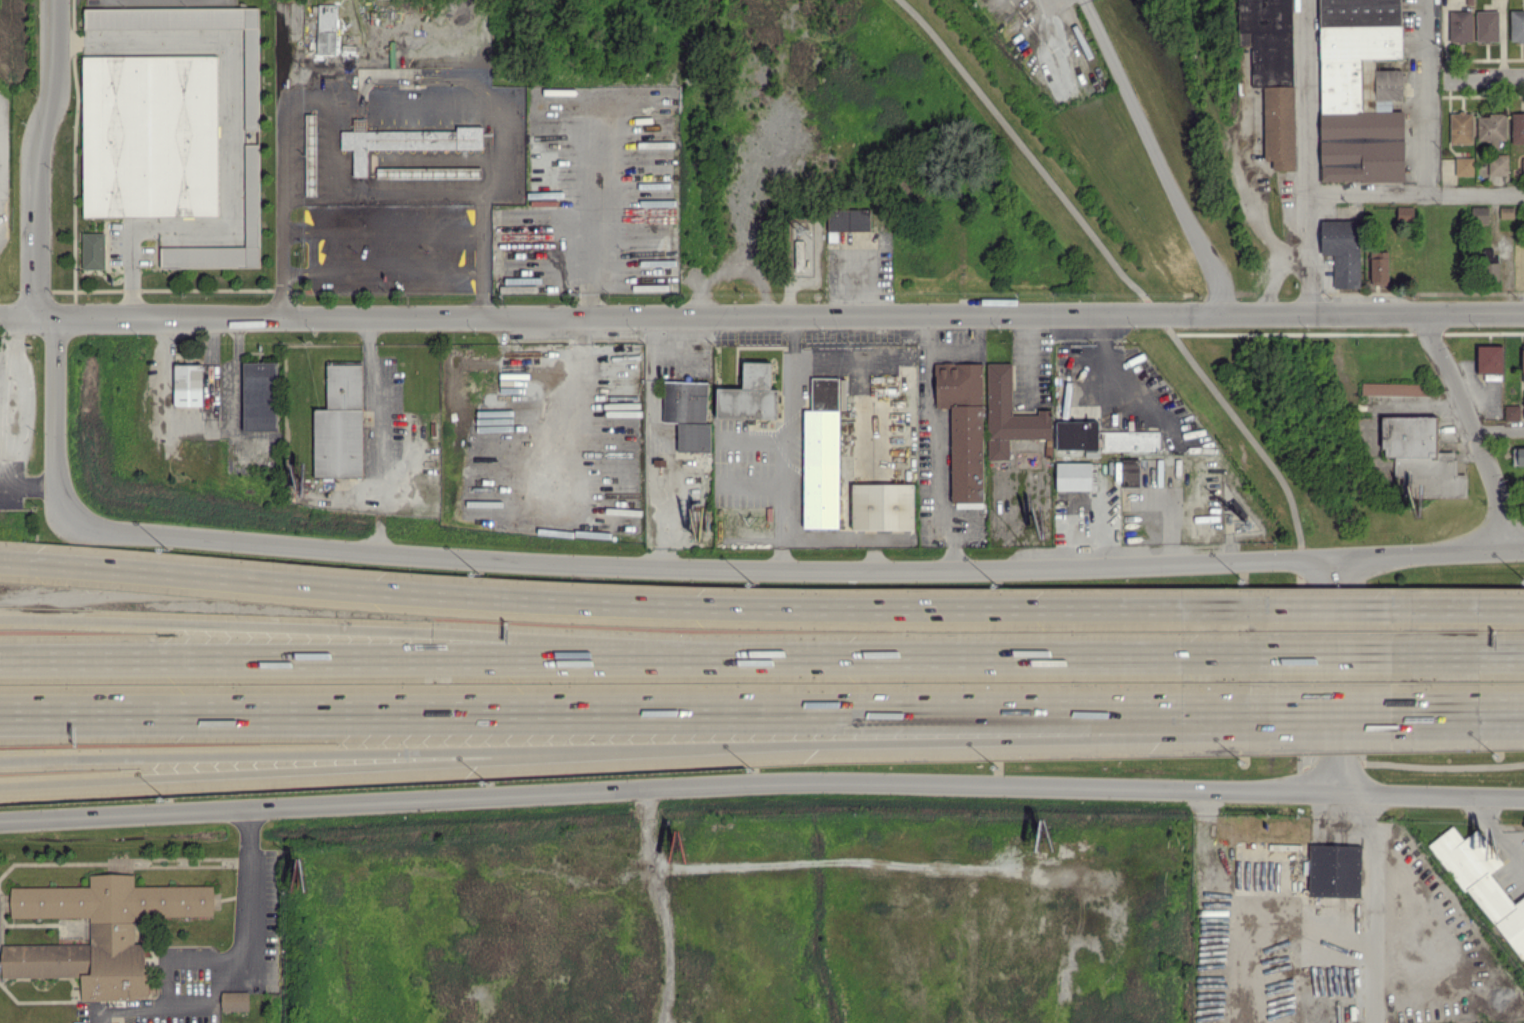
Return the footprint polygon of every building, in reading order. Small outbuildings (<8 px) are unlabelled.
[(1293,0),(1237,0),(1237,45),(1252,45),(1252,86),(1263,86),(1264,160),(1272,160),(1272,169),(1294,169),(1293,0)] [(1405,181),(1404,110),(1392,110),(1392,99),(1405,99),(1405,69),(1374,69),(1374,74),(1360,75),(1360,58),(1401,58),(1401,0),(1319,0),(1320,182),(1405,181)] [(317,54),(336,54),(336,4),(318,3),(317,54)] [(84,8),(84,28),(244,27),(244,130),(258,130),(258,7),(84,8)] [(1449,41),(1471,42),(1471,10),(1449,10),(1449,41)] [(1475,11),(1476,42),(1498,42),(1497,10),(1475,11)] [(1509,41),(1523,41),(1523,10),(1510,10),(1509,41)] [(216,55),(82,56),(83,216),(218,215),(216,55)] [(1449,112),(1450,144),(1472,143),(1472,112),(1449,112)] [(306,195),(317,194),(316,113),(305,113),(306,195)] [(1511,113),(1511,143),(1523,143),(1523,113),(1511,113)] [(1477,114),(1476,141),(1504,142),(1505,114),(1477,114)] [(482,148),(482,126),(456,126),(456,130),(364,130),(365,118),(353,118),(353,130),(341,130),(341,149),(353,149),(353,176),(367,176),(367,148),(482,148)] [(160,267),(259,266),(258,144),(244,144),(245,246),(160,246),(160,267)] [(1487,174),(1507,175),(1507,155),(1488,155),(1487,174)] [(1473,175),(1473,157),(1455,157),(1455,175),(1473,175)] [(377,166),(377,176),(481,177),(481,167),(377,166)] [(1412,206),(1397,206),(1397,220),(1412,221),(1412,206)] [(1471,223),(1487,223),(1488,206),(1471,206),(1471,223)] [(1500,218),(1513,218),(1513,207),(1500,207),(1500,218)] [(870,209),(828,208),(827,241),(837,241),(838,230),(870,231),(870,209)] [(1333,287),(1360,287),(1361,220),(1321,219),(1321,254),(1334,254),(1333,287)] [(104,268),(105,232),(82,232),(81,268),(104,268)] [(1491,248),(1485,248),(1484,280),(1498,280),(1499,255),(1491,255),(1491,248)] [(1371,285),(1390,284),(1389,250),(1370,251),(1371,285)] [(1501,345),(1476,346),(1477,373),(1502,372),(1501,345)] [(242,430),(277,430),(278,362),(243,361),(242,430)] [(716,417),(777,418),(777,389),(770,388),(771,362),(743,361),(742,388),(716,388),(716,417)] [(982,362),(935,362),(935,407),(951,407),(951,508),(982,508),(982,362)] [(361,476),(362,364),(326,363),(326,409),(314,409),(313,476),(361,476)] [(987,459),(1009,459),(1009,438),(1051,438),(1051,409),(1037,409),(1037,414),(1011,414),(1011,363),(987,363),(987,459)] [(174,405),(202,405),(202,364),(174,364),(174,405)] [(802,528),(838,528),(839,377),(811,377),(811,409),(804,409),(802,528)] [(710,451),(710,422),(706,422),(707,381),(663,381),(662,421),(677,422),(677,450),(710,451)] [(1427,383),(1361,382),(1361,394),(1427,395),(1427,383)] [(1519,405),(1505,405),(1505,420),(1520,420),(1519,405)] [(1466,497),(1466,474),(1455,474),(1455,452),(1435,452),(1435,416),(1382,416),(1382,457),(1394,457),(1394,476),(1401,476),(1401,485),(1421,485),(1421,497),(1466,497)] [(1056,449),(1098,450),(1098,421),(1056,420),(1056,449)] [(1159,430),(1102,431),(1102,451),(1159,450),(1159,430)] [(1512,465),(1523,465),(1523,447),(1512,447),(1512,465)] [(1122,486),(1139,486),(1139,459),(1122,458),(1122,486)] [(1096,490),(1096,462),(1055,462),(1055,490),(1096,490)] [(913,483),(851,483),(852,529),(914,529),(913,483)] [(1523,956),(1523,896),(1512,904),(1490,872),(1501,865),(1475,830),(1462,839),(1452,826),(1431,841),(1517,961),(1523,956)] [(1361,845),(1309,844),(1308,896),(1359,897),(1361,845)] [(0,944),(1,977),(80,976),(81,1000),(148,998),(148,974),(144,974),(144,943),(134,943),(134,917),(214,915),(213,885),(133,886),(133,873),(89,874),(89,885),(10,887),(10,918),(89,916),(90,943),(0,944)] [(248,991),(221,991),(220,1010),(248,1010),(248,991)]
